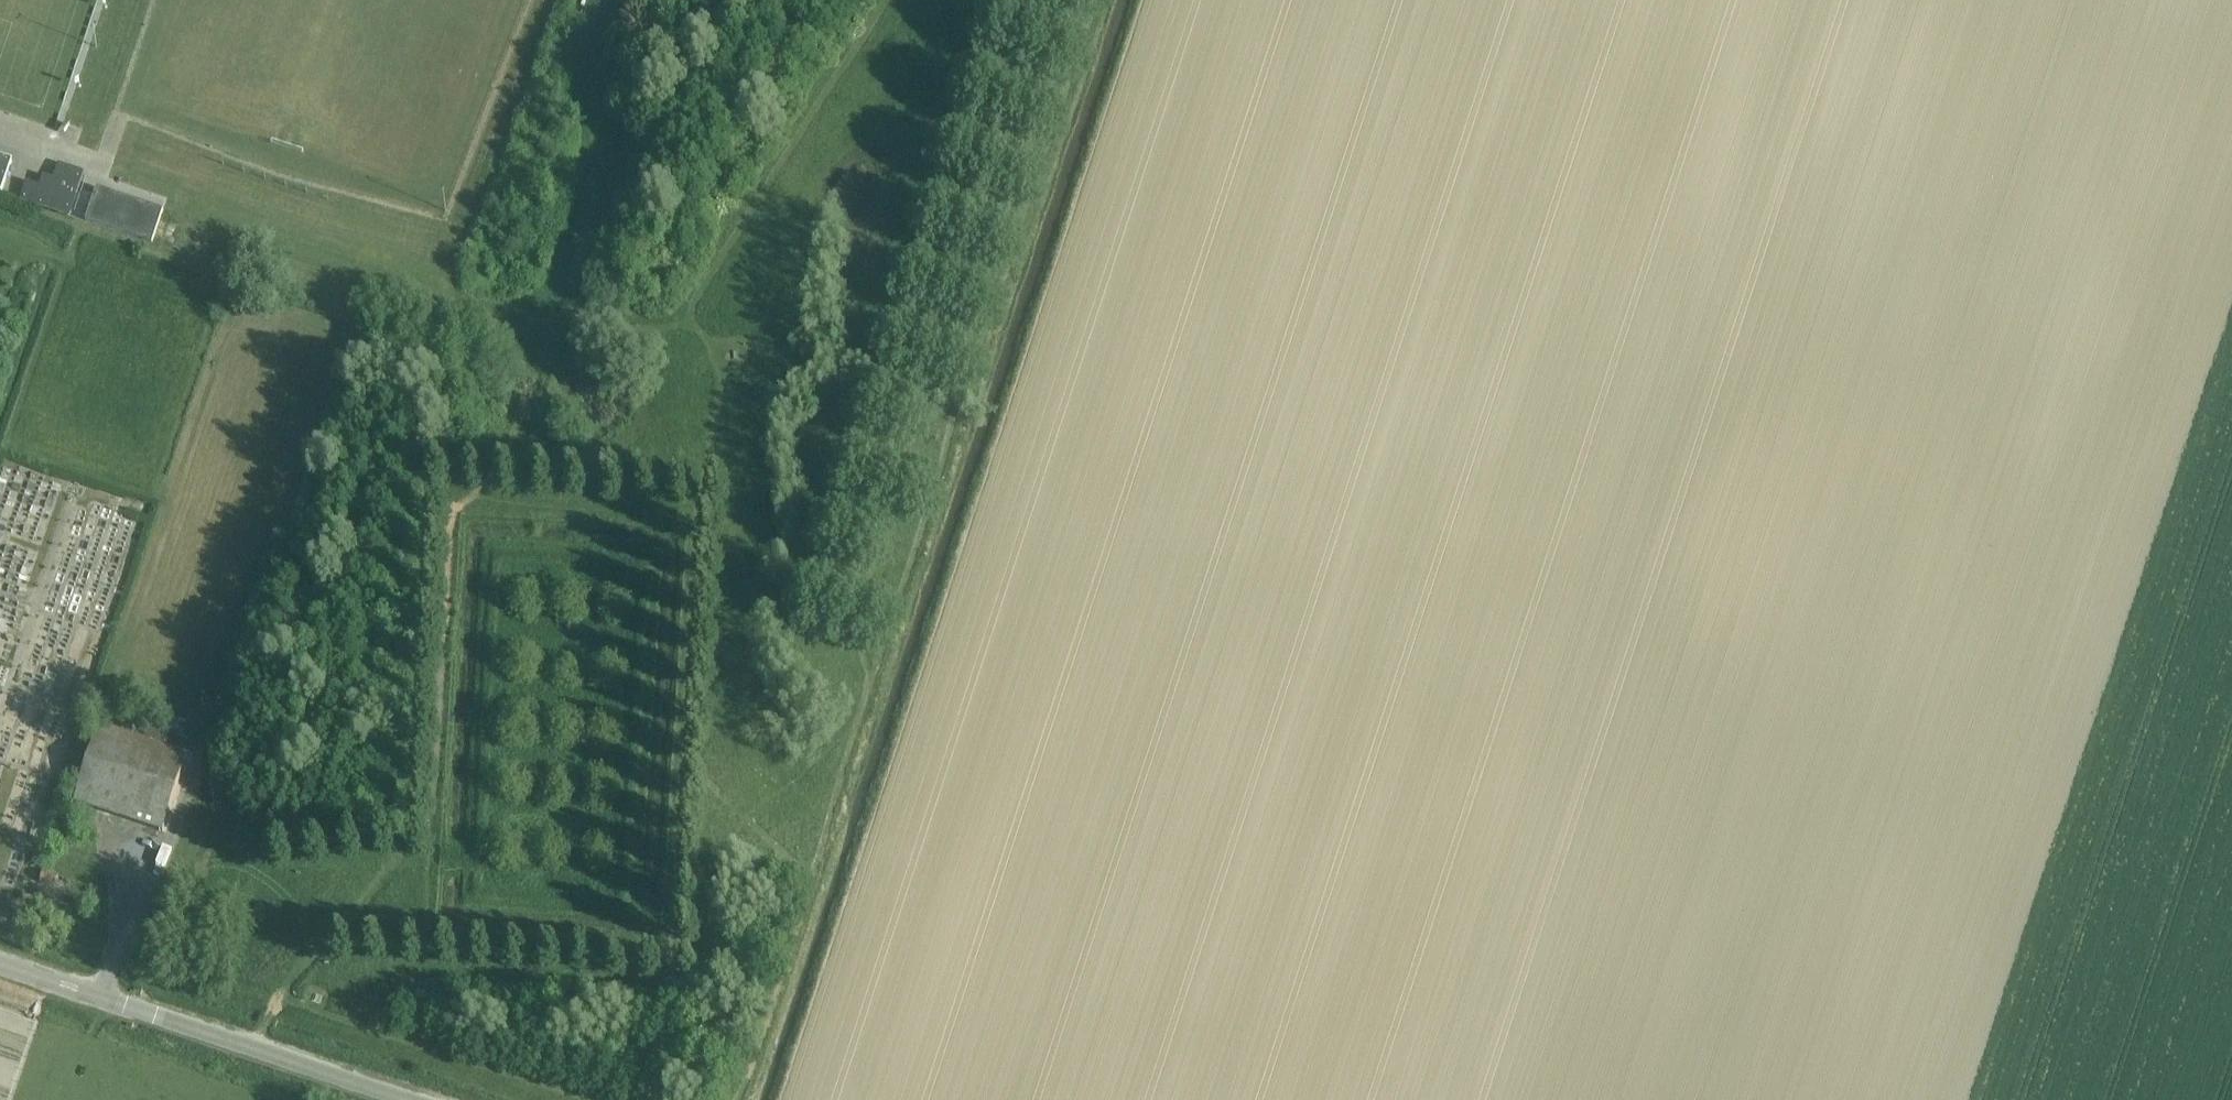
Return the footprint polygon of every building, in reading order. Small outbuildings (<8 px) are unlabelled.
[(0,157),(0,193),(1,193),(12,161),(0,157)] [(28,184),(22,200),(69,216),(83,174),(61,166),(55,182),(43,178),(40,188),(28,184)] [(164,211),(97,188),(85,222),(152,245),(164,211)] [(164,831),(180,783),(189,755),(101,726),(76,802),(164,831)] [(55,888),(59,878),(43,873),(40,883),(55,888)]
